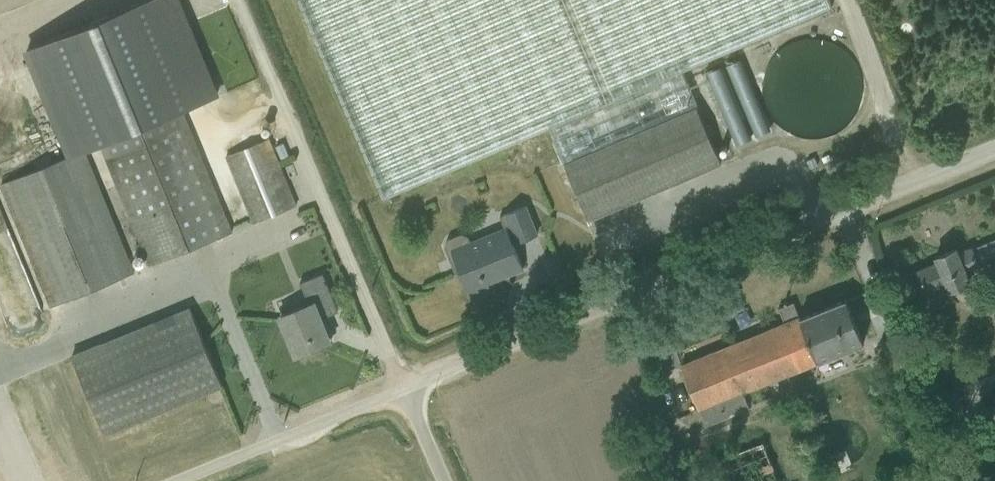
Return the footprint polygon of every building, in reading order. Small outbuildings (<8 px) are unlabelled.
[(382,197),(551,132),(570,166),(701,111),(688,76),(833,11),(828,0),(300,0),(382,197)] [(818,134),(825,145),(836,138),(840,138),(863,124),(854,89),(860,99),(855,79),(863,74),(858,53),(840,57),(831,42),(816,51),(813,41),(796,45),(771,60),(776,77),(779,82),(784,104),(768,114),(788,108),(794,117),(786,122),(796,139),(822,133),(818,134)] [(181,111),(95,145),(147,264),(234,229),(181,111)] [(701,111),(570,166),(589,230),(729,169),(701,111)] [(270,142),(224,159),(253,224),(300,208),(270,142)] [(0,185),(0,195),(49,311),(134,277),(81,154),(0,185)] [(532,205),(440,242),(466,304),(557,267),(532,205)] [(994,260),(994,244),(983,249),(989,262),(994,260)] [(965,279),(955,252),(909,270),(919,297),(965,279)] [(308,306),(277,320),(297,363),(344,341),(328,304),(336,300),(323,272),(297,284),(308,306)] [(863,341),(840,292),(675,362),(702,423),(743,407),(735,392),(863,341)] [(189,315),(68,359),(101,438),(219,392),(189,315)] [(716,458),(725,480),(782,480),(765,439),(716,458)]
